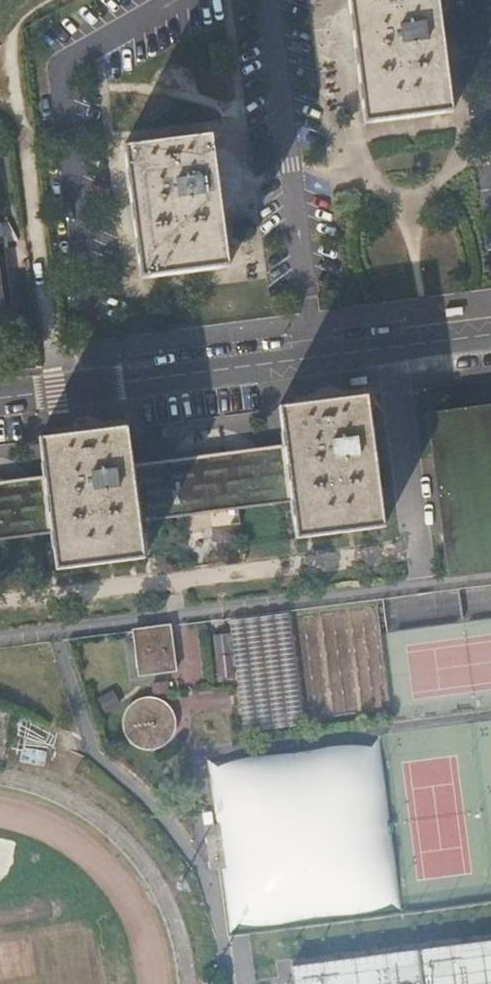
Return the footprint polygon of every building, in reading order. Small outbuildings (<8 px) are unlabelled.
[(450,112),(436,0),(349,0),(365,123),(450,112)] [(141,278),(227,267),(210,136),(124,147),(141,278)] [(0,246),(0,309),(9,307),(0,246)] [(52,531),(56,568),(142,559),(138,522),(290,501),(296,538),(383,527),(367,396),(323,402),(278,408),(283,445),(130,465),(126,427),(83,433),(40,439),(43,476),(0,482),(0,537),(52,531)] [(432,416),(453,574),(490,568),(490,408),(432,416)] [(437,564),(428,563),(427,576),(437,576),(437,564)] [(171,626),(133,631),(139,675),(177,670),(171,626)] [(222,679),(238,675),(226,632),(210,637),(222,679)] [(175,726),(175,725),(175,724),(175,720),(174,717),(173,714),(170,709),(167,705),(163,702),(160,700),(157,699),(152,698),(148,697),(145,698),(142,698),(137,700),(132,702),(128,706),(124,711),(122,715),(121,719),(121,721),(121,726),(121,729),(122,732),(124,738),(126,741),(129,744),(131,746),(134,748),(139,750),(142,751),(146,752),(149,752),(155,751),(159,750),(161,749),(164,747),(167,744),(171,740),(173,735),(174,732),(175,730),(175,726)] [(222,869),(228,928),(399,909),(381,743),(210,762),(217,823),(204,824),(209,871),(222,869)] [(294,961),(296,983),(490,983),(490,941),(294,961)]
